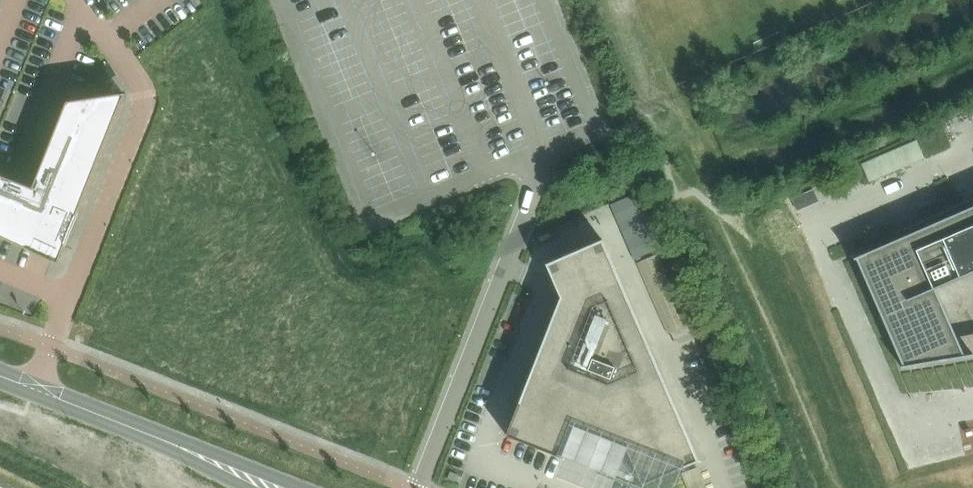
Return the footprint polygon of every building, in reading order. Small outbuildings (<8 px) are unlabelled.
[(125,94),(115,96),(115,95),(67,102),(33,188),(0,175),(0,230),(34,243),(37,237),(57,245),(55,251),(62,254),(65,246),(63,246),(77,211),(79,212),(122,103),(121,103),(125,94)] [(867,157),(872,175),(929,158),(924,140),(867,157)] [(641,190),(614,202),(640,258),(666,245),(641,190)] [(854,258),(854,259),(856,258),(902,365),(901,365),(901,367),(972,356),(972,354),(972,353),(964,355),(935,288),(972,272),(972,198),(904,228),(905,229),(907,228),(909,233),(854,258)] [(623,446),(643,485),(698,460),(602,240),(546,264),(561,297),(506,435),(563,457),(575,427),(580,429),(587,431),(582,445),(595,450),(600,437),(618,443),(617,444),(623,446)] [(651,281),(670,274),(661,253),(643,260),(651,281)] [(664,312),(672,330),(689,323),(681,304),(664,312)]
